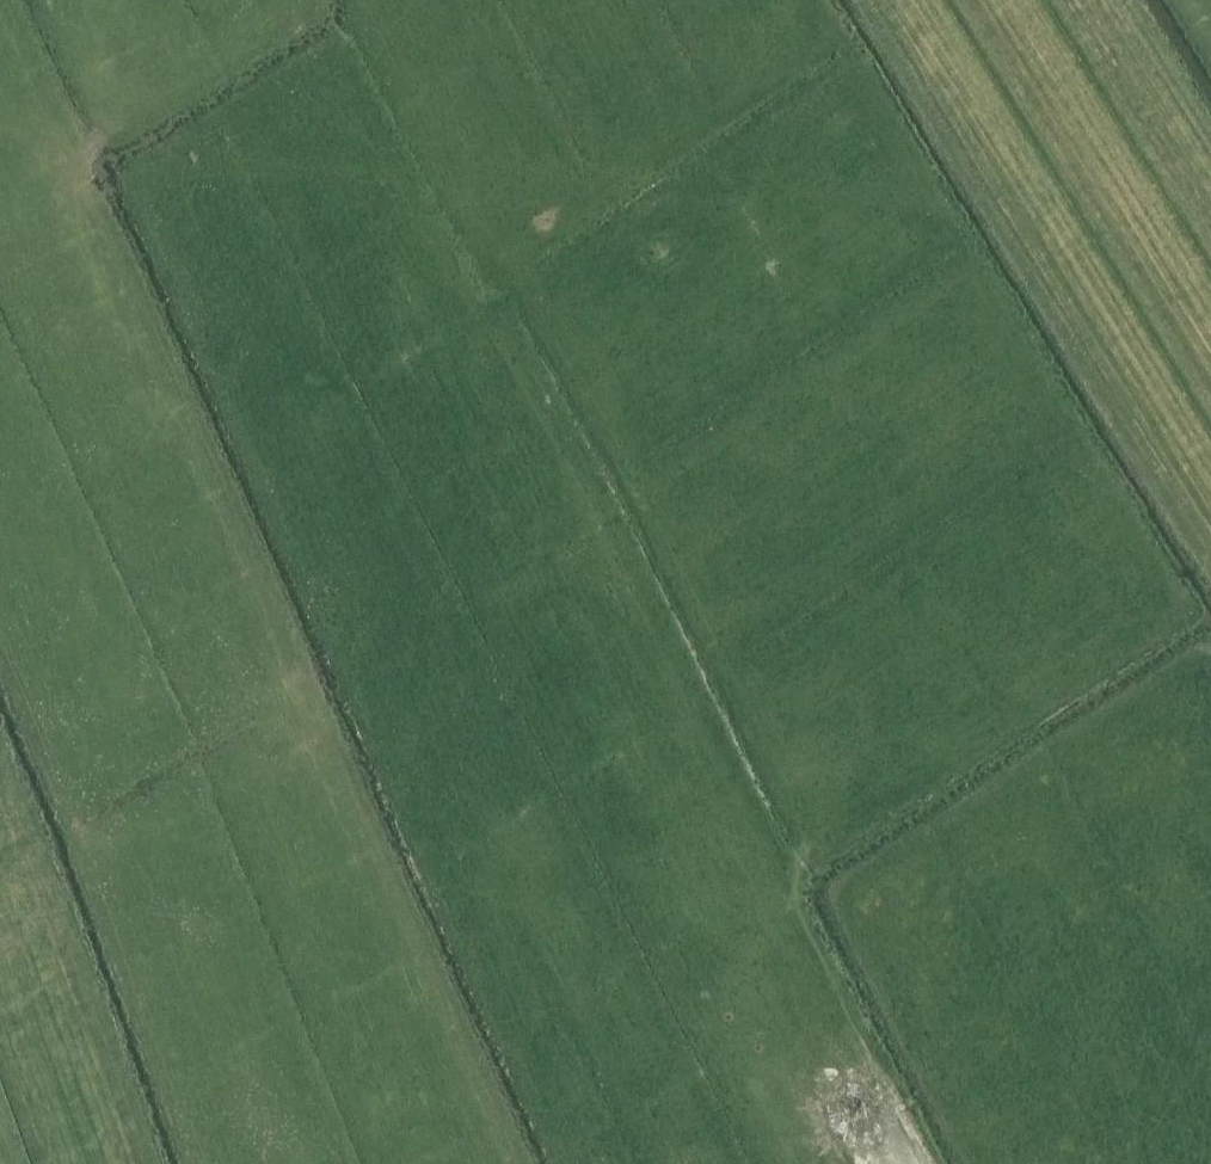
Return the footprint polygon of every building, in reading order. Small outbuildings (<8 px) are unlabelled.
[(876,1136),(859,1143),(868,1163),(921,1163),(892,1099),(865,1111),(876,1136)]
